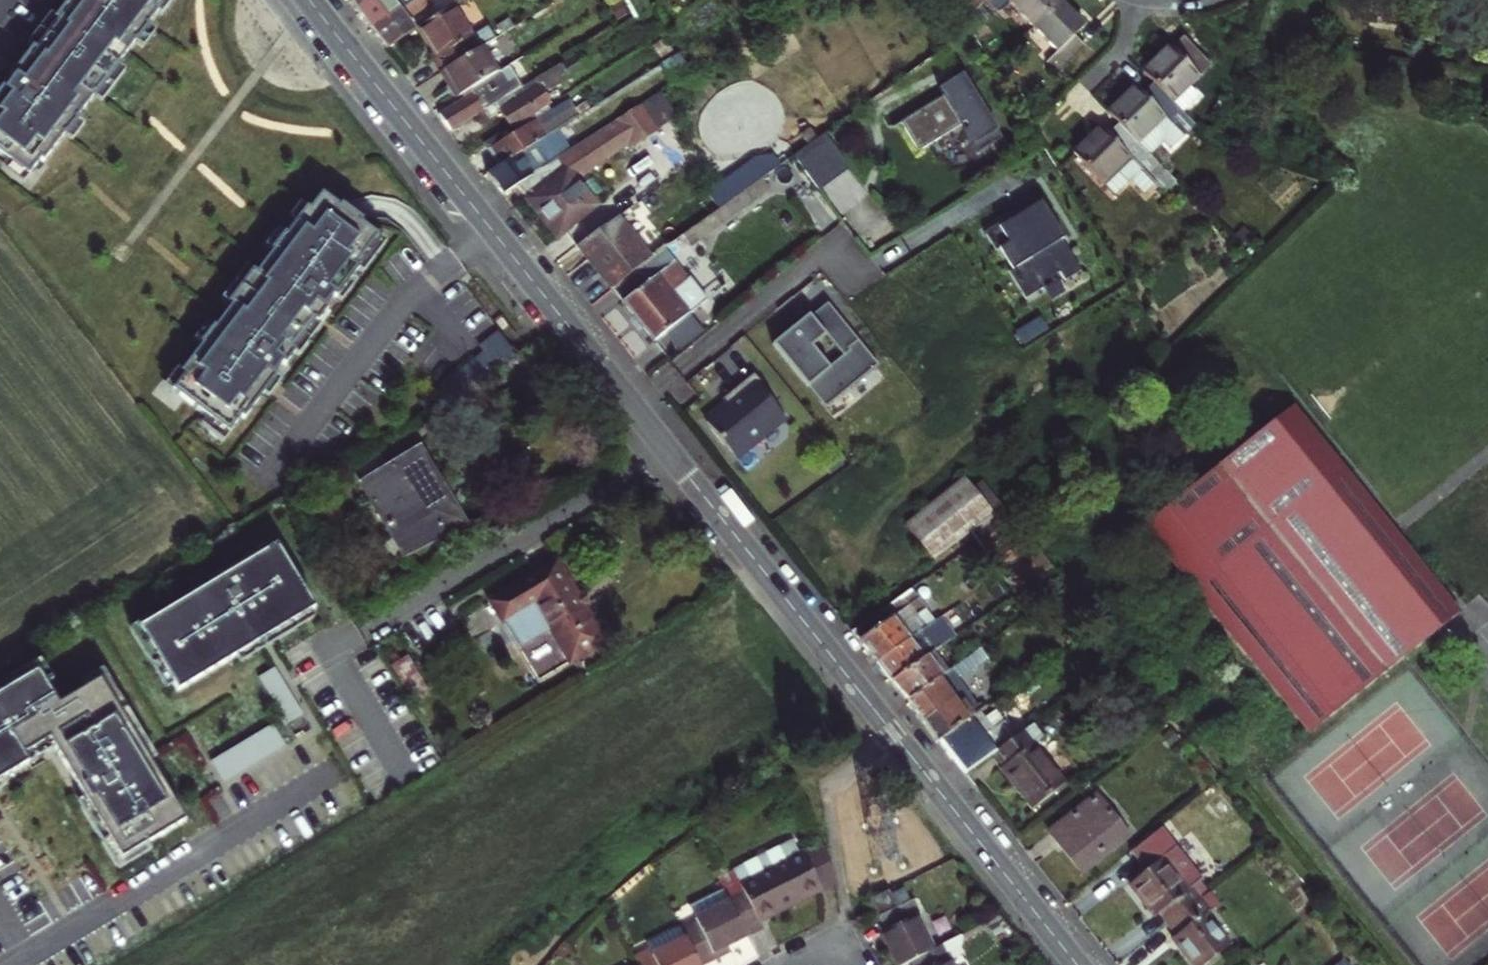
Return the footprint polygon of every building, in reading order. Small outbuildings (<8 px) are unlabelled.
[(31,180),(43,164),(46,166),(65,139),(76,124),(94,98),(117,67),(134,43),(150,20),(155,13),(152,11),(160,0),(67,0),(55,16),(57,18),(34,48),(32,46),(10,75),(12,77),(5,87),(2,85),(0,88),(0,156),(31,180)] [(160,17),(172,0),(160,0),(152,11),(155,13),(160,17)] [(381,0),(350,0),(359,13),(381,0)] [(375,33),(420,5),(429,0),(381,0),(359,13),(375,33)] [(1046,15),(1032,0),(978,0),(963,15),(974,26),(989,11),(1019,42),(1046,15)] [(631,16),(624,3),(614,9),(622,22),(631,16)] [(419,12),(423,10),(420,5),(375,33),(391,53),(417,37),(411,27),(424,21),(419,12)] [(2,85),(5,87),(12,77),(10,75),(32,46),(34,48),(57,18),(55,16),(49,12),(0,76),(0,88),(2,85)] [(475,40),(459,12),(424,33),(440,60),(434,63),(444,80),(447,78),(488,53),(501,45),(493,30),(475,40)] [(1060,53),(1073,41),(1046,15),(1019,42),(1044,69),(1031,83),(1043,95),(1073,65),(1060,53)] [(150,20),(134,43),(142,49),(158,27),(150,20)] [(517,20),(501,31),(507,41),(524,31),(517,20)] [(1175,60),(1171,55),(1142,84),(1149,92),(1170,114),(1211,72),(1187,48),(1175,60)] [(479,92),(503,78),(488,53),(447,78),(461,103),(479,92)] [(540,85),(565,69),(557,55),(531,71),(540,85)] [(94,98),(104,105),(125,74),(117,67),(94,98)] [(515,71),(503,78),(479,92),(493,114),(528,92),(515,71)] [(962,137),(959,139),(973,161),(997,146),(956,82),(932,98),(937,105),(895,132),(913,161),(959,132),(962,137)] [(516,134),(554,110),(540,85),(528,92),(493,114),(499,125),(504,122),(505,123),(509,121),(516,134)] [(445,114),(457,136),(493,114),(479,92),(461,103),(445,114)] [(1191,137),(1170,114),(1149,92),(1138,103),(1133,98),(1099,132),(1106,139),(1127,160),(1161,126),(1181,147),(1191,137)] [(549,256),(600,218),(577,188),(631,154),(634,159),(678,129),(660,102),(573,156),(504,199),(549,256)] [(572,106),(495,154),(505,171),(560,136),(582,122),(572,106)] [(65,139),(75,146),(86,131),(76,124),(65,139)] [(489,180),(504,199),(573,156),(560,136),(505,171),(489,180)] [(1127,160),(1106,139),(1094,152),(1088,146),(1061,174),(1091,204),(1118,176),(1157,215),(1168,203),(1127,160)] [(799,167),(787,175),(812,211),(843,189),(819,153),(808,160),(801,149),(792,156),(799,167)] [(970,168),(968,155),(952,157),(954,170),(970,168)] [(43,164),(31,180),(38,185),(50,169),(46,166),(43,164)] [(714,210),(722,221),(752,200),(769,188),(766,183),(750,185),(714,210)] [(172,391),(228,434),(240,418),(244,420),(355,269),(353,267),(377,237),(359,223),(361,221),(340,205),(338,207),(322,195),(300,223),(297,222),(258,275),(260,277),(237,307),(235,305),(213,334),(216,336),(208,346),(205,344),(195,357),(194,356),(181,373),(184,376),(172,391)] [(998,225),(985,234),(997,252),(1001,249),(1014,269),(1009,273),(1026,300),(1045,288),(1042,283),(1059,272),(1065,281),(1081,271),(1035,196),(1006,215),(1010,221),(1000,228),(998,225)] [(674,256),(683,268),(761,213),(752,200),(722,221),(674,256)] [(611,234),(608,237),(641,279),(644,276),(611,234)] [(567,266),(601,307),(641,279),(608,237),(567,266)] [(666,311),(680,301),(664,281),(656,269),(644,276),(641,279),(601,307),(645,361),(682,332),(666,311)] [(666,311),(682,332),(696,322),(680,301),(666,311)] [(882,374),(824,306),(807,320),(805,318),(769,349),(828,419),(882,374)] [(1049,333),(1040,320),(1016,335),(1025,348),(1049,333)] [(521,360),(499,332),(479,347),(483,353),(419,402),(429,416),(521,360)] [(742,451),(742,452),(776,426),(775,424),(783,417),(766,398),(770,395),(753,375),(721,400),(723,402),(726,406),(705,424),(726,448),(727,447),(735,457),(742,451)] [(702,420),(705,424),(726,406),(723,402),(702,420)] [(1146,532),(1311,738),(1466,612),(1300,404),(1146,532)] [(416,453),(359,487),(399,554),(456,520),(416,453)] [(642,487),(625,497),(631,506),(647,496),(642,487)] [(993,530),(967,494),(906,539),(932,575),(970,547),(993,530)] [(993,530),(970,547),(1015,609),(1052,581),(1005,522),(993,530)] [(309,613),(315,609),(279,547),(272,551),(199,593),(154,620),(139,628),(173,685),(178,692),(236,657),(309,613)] [(197,590),(199,593),(272,551),(270,547),(197,590)] [(554,568),(488,608),(536,688),(602,648),(582,614),(575,602),(554,568)] [(579,600),(575,602),(582,614),(586,612),(579,600)] [(923,624),(924,624),(910,604),(852,646),(878,680),(934,639),(923,624)] [(309,613),(236,657),(239,662),(312,619),(309,613)] [(139,628),(154,620),(152,616),(130,629),(166,689),(173,685),(139,628)] [(878,680),(893,699),(934,669),(955,653),(941,634),(934,639),(878,680)] [(411,704),(425,696),(402,659),(389,667),(411,704)] [(36,671),(44,685),(50,682),(38,662),(0,684),(0,692),(36,671)] [(275,668),(260,678),(288,725),(303,715),(275,668)] [(934,669),(893,699),(907,718),(937,695),(948,688),(934,669)] [(26,763),(22,756),(47,741),(51,748),(82,799),(119,861),(145,845),(183,822),(147,763),(98,681),(84,689),(56,705),(44,685),(36,671),(0,692),(0,779),(26,763)] [(147,763),(153,759),(100,671),(80,682),(84,689),(98,681),(147,763)] [(955,720),(937,695),(907,718),(937,757),(973,730),(962,715),(955,720)] [(992,746),(978,727),(973,730),(937,757),(963,790),(992,769),(1021,747),(1011,733),(992,746)] [(286,748),(275,729),(214,765),(225,784),(286,748)] [(22,756),(26,763),(51,748),(47,741),(22,756)] [(1021,747),(992,769),(1002,781),(998,784),(1030,823),(1062,797),(1031,760),(1040,754),(1030,741),(1021,747)] [(119,861),(82,799),(76,803),(117,871),(149,851),(145,845),(119,861)] [(1134,847),(1099,802),(1048,841),(1083,886),(1134,847)] [(832,864),(815,834),(796,844),(821,890),(835,883),(832,864)] [(713,881),(717,889),(743,939),(762,929),(758,923),(756,918),(785,902),(788,908),(821,890),(796,844),(793,837),(733,868),(734,869),(713,881)] [(1234,956),(1203,918),(1207,914),(1196,900),(1206,893),(1165,841),(1134,865),(1148,882),(1130,896),(1156,930),(1160,927),(1176,948),(1173,951),(1184,964),(1222,964),(1234,956)] [(743,939),(717,889),(684,907),(692,923),(677,931),(695,964),(706,964),(712,962),(709,957),(726,948),(743,939)] [(890,889),(872,899),(881,917),(900,907),(890,889)] [(900,907),(881,917),(888,931),(882,934),(898,964),(904,964),(915,959),(933,949),(918,920),(923,917),(914,899),(900,907)] [(758,923),(788,908),(785,902),(756,918),(758,923)] [(1004,917),(1010,925),(1015,922),(1010,913),(1004,917)] [(989,919),(992,923),(1000,918),(998,914),(989,919)] [(1010,925),(1004,917),(1000,918),(1005,928),(1010,925)] [(992,923),(989,919),(973,928),(975,932),(992,923)] [(633,956),(638,964),(695,964),(677,931),(674,925),(644,941),(647,948),(633,956)] [(961,954),(975,947),(972,941),(974,931),(972,928),(933,949),(915,959),(918,964),(967,964),(961,954)] [(709,957),(712,962),(729,953),(726,948),(709,957)]
